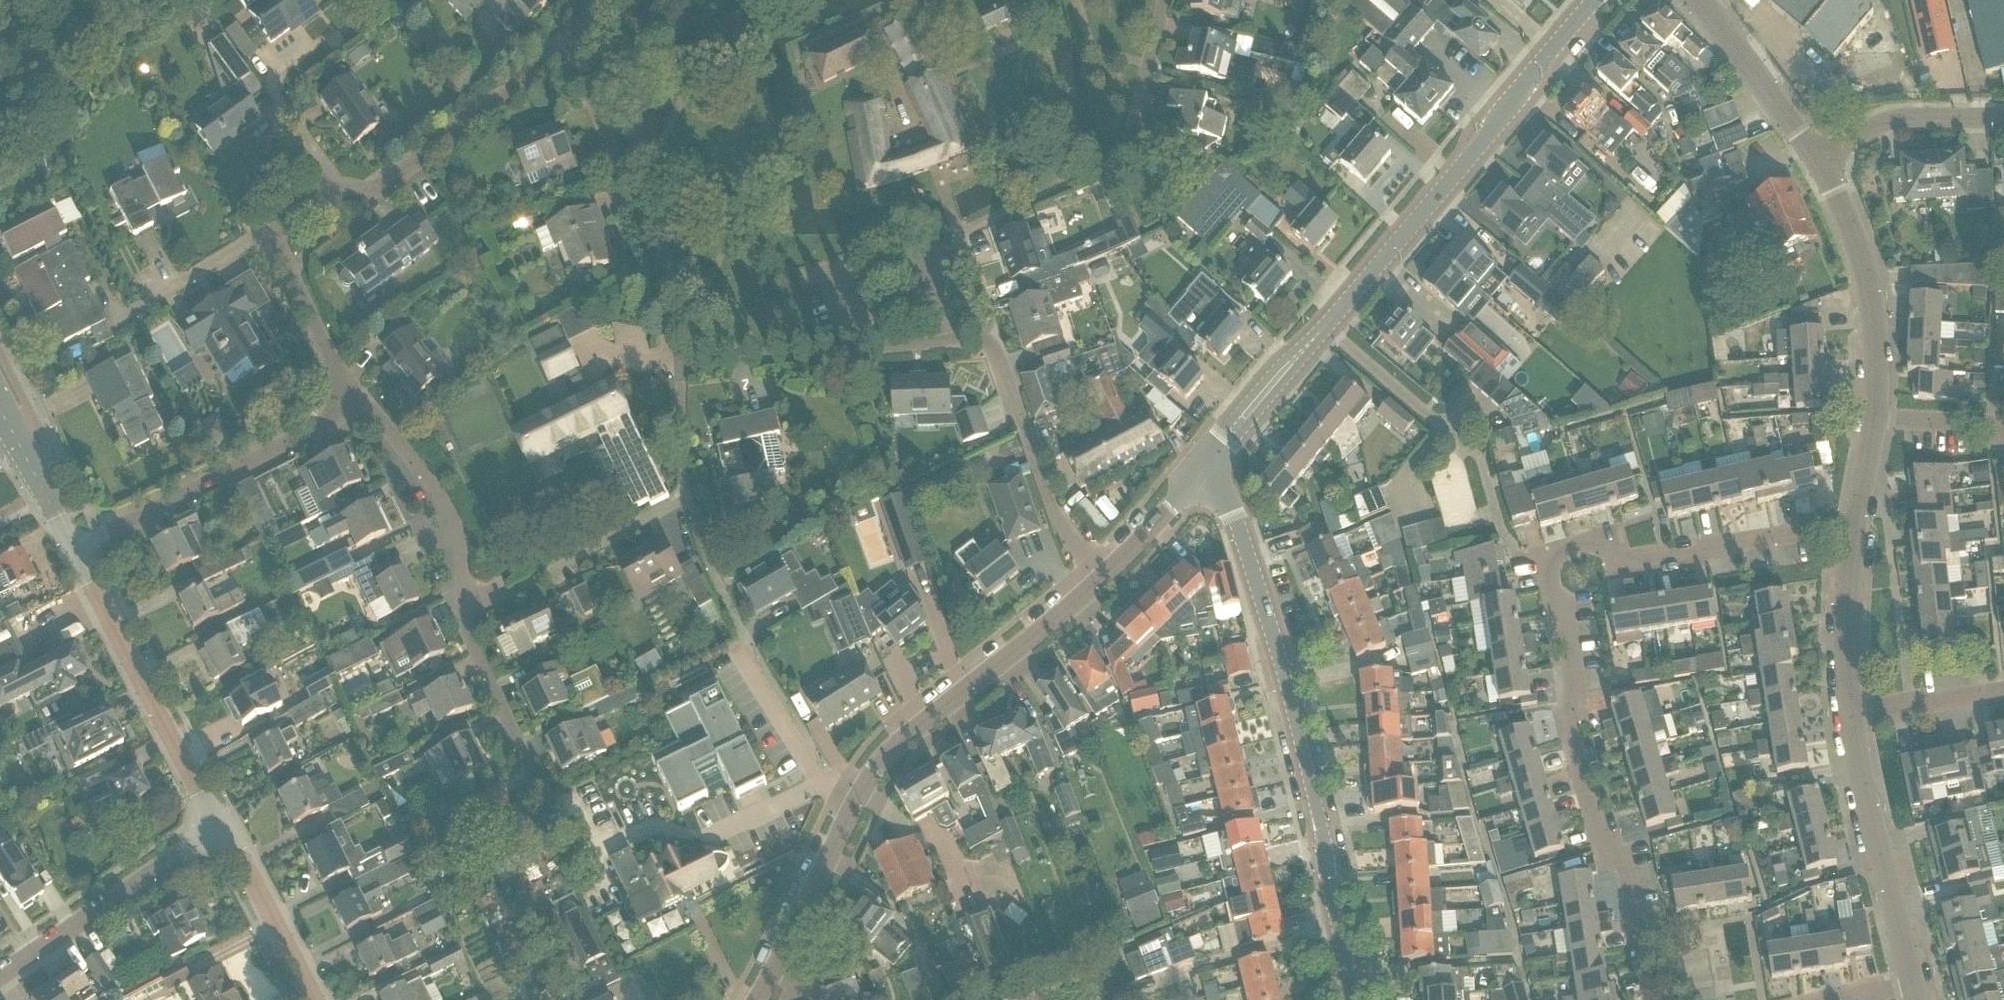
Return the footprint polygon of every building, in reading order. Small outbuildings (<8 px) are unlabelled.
[(248,11),(258,25),(259,27),(271,43),(293,26),(291,24),(297,20),(301,24),(317,13),(307,0),(263,0),(248,11)] [(463,11),(476,0),(453,0),(463,11)] [(509,35),(526,20),(525,20),(539,8),(541,9),(544,7),(543,5),(548,0),(479,0),(509,35)] [(695,15),(706,6),(701,0),(683,0),(695,15)] [(1191,11),(1211,15),(1223,18),(1238,22),(1244,0),(1194,0),(1191,11)] [(1347,7),(1383,40),(1378,45),(1392,57),(1388,61),(1386,64),(1438,109),(1454,90),(1426,66),(1421,71),(1407,59),(1434,28),(1419,15),(1402,0),(1353,0),(1347,7)] [(1522,11),(1532,0),(1510,0),(1522,11)] [(1834,60),(1873,14),(1868,0),(1764,0),(1834,60)] [(1912,3),(1926,57),(1953,51),(1940,0),(1925,0),(1912,3)] [(2003,70),(2003,0),(1968,0),(1986,74),(2003,70)] [(659,1),(649,8),(656,17),(666,10),(659,1)] [(986,30),(1010,18),(1002,3),(978,15),(986,30)] [(1487,24),(1472,11),(1463,3),(1452,16),(1463,26),(1453,37),(1480,60),(1496,41),(1483,29),(1487,24)] [(1696,62),(1707,50),(1659,7),(1642,26),(1666,47),(1672,40),(1696,62)] [(256,51),(237,25),(226,34),(244,60),(256,51)] [(824,83),(880,56),(866,27),(810,54),(824,83)] [(1669,61),(1652,45),(1637,32),(1620,50),(1669,93),(1678,82),(1662,68),(1669,61)] [(235,87),(251,75),(222,36),(213,43),(208,47),(225,100),(192,124),(213,152),(238,134),(235,130),(254,116),(257,120),(258,119),(235,87)] [(1237,47),(1214,41),(1195,36),(1190,55),(1181,53),(1177,69),(1237,84),(1242,60),(1234,58),(1237,47)] [(1310,69),(1314,53),(1255,39),(1251,55),(1310,69)] [(361,47),(350,54),(356,62),(366,54),(361,47)] [(1423,126),(1438,109),(1386,64),(1371,51),(1359,64),(1374,77),(1397,97),(1393,101),(1423,126)] [(1639,78),(1630,70),(1615,57),(1598,75),(1646,118),(1644,121),(1652,128),(1663,115),(1655,108),(1657,106),(1645,95),(1646,94),(1641,90),(1640,91),(1633,85),(1639,78)] [(929,167),(978,150),(939,71),(904,87),(932,142),(922,147),(929,167)] [(1357,105),(1371,88),(1353,73),(1339,90),(1357,105)] [(353,145),(383,123),(350,77),(320,99),(353,145)] [(1342,122),(1357,105),(1339,90),(1317,115),(1334,129),(1341,121),(1342,122)] [(1621,121),(1600,104),(1585,91),(1565,115),(1599,144),(1609,132),(1611,134),(1621,121)] [(1190,153),(1195,154),(1200,153),(1204,151),(1206,142),(1208,142),(1209,139),(1222,142),(1227,120),(1213,117),(1216,103),(1171,92),(1167,108),(1184,112),(1179,135),(1186,137),(1184,146),(1187,150),(1190,153)] [(919,146),(890,156),(882,97),(844,103),(851,133),(849,134),(859,189),(907,175),(929,167),(922,147),(919,146)] [(1729,126),(1740,120),(1734,103),(1703,114),(1710,133),(1729,126)] [(1651,130),(1652,129),(1633,111),(1623,122),(1642,140),(1642,139),(1651,130)] [(532,186),(576,168),(559,125),(542,132),(543,135),(532,139),(530,135),(513,141),(532,186)] [(1748,141),(1744,131),(1742,126),(1712,137),(1719,157),(1734,151),(1732,147),(1748,141)] [(1391,154),(1365,132),(1362,130),(1357,135),(1351,130),(1337,146),(1338,147),(1327,161),(1325,160),(1320,166),(1329,173),(1337,164),(1341,164),(1365,184),(1366,183),(1365,182),(1373,172),(1371,170),(1379,162),(1382,165),(1391,154)] [(1651,130),(1642,139),(1654,150),(1659,144),(1651,130)] [(54,150),(68,142),(62,132),(48,140),(54,150)] [(1537,168),(1524,183),(1553,207),(1568,219),(1580,229),(1590,218),(1567,199),(1557,190),(1578,164),(1579,163),(1565,151),(1563,153),(1546,140),(1546,139),(1545,138),(1542,142),(1540,140),(1533,148),(1535,150),(1527,160),(1528,161),(1537,168)] [(167,158),(161,147),(136,160),(146,178),(133,185),(130,180),(110,191),(123,216),(112,221),(114,227),(125,221),(133,236),(153,226),(144,209),(159,202),(161,206),(185,194),(167,158)] [(1734,185),(1748,180),(1739,153),(1724,158),(1734,185)] [(1975,167),(1963,168),(1962,153),(1932,155),(1936,199),(1992,194),(1990,172),(1976,174),(1975,167)] [(1906,201),(1936,199),(1932,155),(1902,157),(1903,172),(1891,173),(1894,201),(1906,200),(1906,201)] [(1258,200),(1261,197),(1224,165),(1177,220),(1210,249),(1243,210),(1247,213),(1258,200)] [(579,174),(559,181),(565,199),(586,191),(579,174)] [(1702,226),(1721,218),(1704,174),(1685,181),(1692,201),(1702,226)] [(1791,183),(1777,189),(1773,181),(1761,187),(1764,194),(1752,199),(1749,193),(1722,205),(1732,229),(1717,236),(1723,251),(1749,239),(1765,276),(1800,261),(1794,247),(1815,238),(1791,183)] [(1494,199),(1492,197),(1485,205),(1488,207),(1485,211),(1503,225),(1501,228),(1514,239),(1538,209),(1546,215),(1553,207),(1524,183),(1512,197),(1503,189),(1494,199)] [(1314,251),(1338,224),(1328,216),(1330,213),(1298,185),(1285,200),(1305,218),(1292,232),(1314,251)] [(1261,197),(1258,200),(1247,213),(1254,219),(1271,233),(1284,218),(1261,198),(1262,198),(1261,197)] [(1701,226),(1702,226),(1692,201),(1666,229),(1698,258),(1703,230),(1701,226)] [(0,232),(0,237),(12,261),(44,246),(48,254),(63,247),(59,238),(66,234),(62,228),(62,227),(52,208),(54,207),(52,203),(49,204),(50,206),(0,232)] [(1066,212),(1070,211),(1067,203),(1061,204),(1061,203),(1033,212),(1036,221),(1041,219),(1044,229),(1067,222),(1065,216),(1067,215),(1066,212)] [(598,231),(604,228),(596,208),(547,228),(547,229),(536,233),(543,252),(554,248),(555,250),(564,247),(572,270),(566,272),(567,274),(592,264),(594,270),(597,269),(597,268),(613,261),(605,241),(602,242),(598,231)] [(340,276),(340,280),(341,283),(344,286),(348,286),(351,285),(355,282),(359,289),(365,297),(430,250),(429,248),(439,241),(434,234),(419,214),(409,222),(408,220),(389,234),(391,236),(384,241),(377,232),(356,248),(360,252),(358,253),(359,255),(343,267),(346,270),(343,273),(340,276)] [(1120,233),(1105,240),(1111,255),(1125,248),(1141,240),(1131,219),(1117,226),(1120,233)] [(1271,233),(1254,219),(1244,230),(1262,246),(1273,234),(1271,233)] [(1568,219),(1558,230),(1574,243),(1584,232),(1580,229),(1568,219)] [(1026,228),(998,237),(1012,280),(1019,277),(1024,290),(1061,278),(1060,275),(1074,270),(1077,269),(1072,254),(1053,261),(1043,231),(1029,235),(1026,228)] [(1440,259),(1439,259),(1476,292),(1496,267),(1485,258),(1486,258),(1462,238),(1453,249),(1450,247),(1446,247),(1441,254),(1441,257),(1444,260),(1443,261),(1440,259)] [(84,282),(89,280),(70,243),(63,247),(48,254),(13,272),(14,273),(18,271),(33,300),(28,302),(36,318),(41,316),(56,347),(105,322),(84,282)] [(1292,277),(1277,264),(1257,247),(1247,259),(1258,269),(1243,286),(1266,307),(1267,306),(1266,305),(1273,296),(1274,298),(1275,297),(1274,296),(1291,277),(1291,278),(1292,277)] [(1458,312),(1476,292),(1439,259),(1436,259),(1431,266),(1431,270),(1434,272),(1424,284),(1447,304),(1448,303),(1458,312)] [(1564,266),(1548,286),(1579,313),(1589,301),(1584,297),(1589,292),(1605,273),(1589,259),(1576,274),(1566,265),(1564,266)] [(1991,289),(1992,266),(1991,259),(1973,260),(1974,265),(1941,267),(1942,286),(1954,287),(1991,289)] [(1543,301),(1552,291),(1522,266),(1508,282),(1538,307),(1543,301)] [(1028,302),(1013,307),(1026,349),(1032,347),(1060,337),(1063,336),(1054,308),(1083,299),(1079,286),(1090,282),(1085,267),(1081,268),(1074,270),(1060,275),(1061,278),(1024,290),(1028,302)] [(1912,284),(1942,286),(1941,267),(1911,269),(1912,284)] [(1186,294),(1187,295),(1199,306),(1181,326),(1169,315),(1160,325),(1174,337),(1191,352),(1200,342),(1220,360),(1244,332),(1215,307),(1225,295),(1202,276),(1186,294)] [(1911,296),(1910,322),(1941,323),(1942,298),(1950,298),(1953,298),(1954,289),(1944,288),(1932,288),(1931,297),(1911,296)] [(1974,289),(1974,299),(1984,300),(1985,289),(1974,289)] [(209,305),(176,325),(194,353),(206,346),(223,375),(233,390),(276,364),(247,318),(231,291),(209,305)] [(1552,291),(1543,301),(1550,306),(1558,296),(1552,291)] [(1589,301),(1579,313),(1598,330),(1613,313),(1589,292),(1584,297),(1589,301)] [(1996,294),(1995,314),(2003,314),(2003,294),(1996,294)] [(265,304),(260,296),(250,302),(255,311),(265,304)] [(1158,297),(1146,305),(1148,307),(1154,312),(1150,316),(1160,325),(1169,315),(1158,297)] [(1413,363),(1434,339),(1401,311),(1390,324),(1387,322),(1383,323),(1379,328),(1379,332),(1382,334),(1380,336),(1413,363)] [(1785,333),(1776,334),(1778,360),(1824,356),(1822,331),(1820,331),(1819,314),(1792,316),(1793,323),(1785,323),(1785,333)] [(1164,348),(1174,337),(1160,325),(1150,316),(1140,327),(1164,348)] [(391,326),(375,338),(393,361),(388,365),(396,375),(414,398),(430,385),(442,376),(428,358),(418,346),(424,341),(411,324),(403,330),(396,321),(391,326)] [(1471,322),(1457,339),(1485,364),(1495,373),(1510,356),(1473,324),(1471,322)] [(1940,342),(1941,323),(1910,322),(1909,348),(1955,351),(1955,343),(1940,342)] [(169,323),(150,333),(170,370),(189,360),(169,323)] [(580,398),(514,431),(529,463),(619,418),(628,437),(607,448),(604,449),(634,509),(648,502),(650,506),(669,497),(637,432),(628,414),(612,382),(589,394),(581,377),(578,369),(579,369),(567,342),(561,328),(531,342),(550,382),(568,374),(579,397),(580,398)] [(1116,330),(1111,332),(1116,346),(1122,361),(1130,368),(1137,360),(1123,348),(1116,330)] [(1475,375),(1485,364),(1455,337),(1444,351),(1475,375)] [(1718,361),(1728,360),(1726,337),(1716,338),(1718,361)] [(1971,337),(1971,349),(1983,350),(1984,338),(1971,337)] [(1071,360),(1045,369),(1025,375),(1030,388),(1026,390),(1036,418),(1058,410),(1051,387),(1078,378),(1076,371),(1086,367),(1086,363),(1096,358),(1102,374),(1086,380),(1087,383),(1086,384),(1087,388),(1086,389),(1086,390),(1089,389),(1111,429),(1063,454),(1081,488),(1165,443),(1147,408),(1128,417),(1109,380),(1111,379),(1111,378),(1130,368),(1122,361),(1116,346),(1071,360)] [(1045,369),(1071,360),(1068,348),(1041,357),(1045,369)] [(1954,358),(1955,351),(1909,348),(1908,373),(1920,373),(1939,374),(1940,357),(1954,358)] [(1147,368),(1174,391),(1185,400),(1204,378),(1170,349),(1162,358),(1158,354),(1147,368)] [(95,352),(84,358),(89,366),(99,361),(95,352)] [(1987,366),(1988,353),(1975,353),(1974,365),(1987,366)] [(148,400),(153,397),(132,356),(112,365),(111,363),(85,377),(104,414),(112,410),(131,447),(146,439),(148,441),(150,440),(148,436),(163,428),(148,400)] [(1779,376),(1764,377),(1765,386),(1826,382),(1824,356),(1778,360),(1791,359),(1792,360),(1793,376),(1779,377),(1779,376)] [(194,363),(173,372),(182,392),(203,384),(194,363)] [(1480,391),(1495,373),(1485,364),(1475,375),(1469,382),(1480,391)] [(1490,400),(1506,382),(1495,373),(1480,391),(1490,400)] [(1939,375),(1939,374),(1920,373),(1919,382),(1914,382),(1914,399),(1959,401),(1959,388),(1952,387),(1953,376),(1939,375)] [(1633,374),(1621,391),(1638,403),(1649,385),(1633,374)] [(1974,377),(1974,388),(1985,389),(1985,377),(1974,377)] [(965,399),(950,400),(949,378),(893,380),(894,417),(917,416),(918,428),(936,427),(936,416),(951,415),(956,415),(957,418),(955,418),(964,443),(988,434),(980,410),(970,413),(965,399)] [(1516,391),(1506,382),(1490,400),(1501,409),(1516,391)] [(1795,410),(1828,407),(1826,382),(1779,386),(1780,393),(1793,392),(1795,410)] [(1355,426),(1372,405),(1346,383),(1328,404),(1355,426)] [(436,385),(420,398),(427,407),(443,394),(436,385)] [(1597,421),(1612,407),(1590,385),(1576,399),(1597,421)] [(1694,407),(1718,402),(1714,385),(1690,391),(1694,407)] [(1765,386),(1753,387),(1754,399),(1780,397),(1780,393),(1779,386),(1765,386)] [(1147,399),(1146,399),(1155,407),(1153,409),(1168,422),(1167,424),(1172,428),(1183,415),(1166,401),(1154,390),(1147,399)] [(1508,400),(1501,409),(1510,422),(1511,422),(1540,413),(1516,391),(1508,400)] [(1669,414),(1694,407),(1690,391),(1665,397),(1669,414)] [(1402,438),(1415,422),(1389,401),(1376,416),(1402,438)] [(1337,447),(1355,426),(1328,404),(1311,425),(1337,447)] [(1573,410),(1561,413),(1565,427),(1577,424),(1573,410)] [(774,437),(780,435),(775,412),(719,424),(724,448),(727,447),(729,456),(721,458),(726,485),(731,484),(736,506),(781,497),(775,473),(784,472),(778,442),(775,443),(774,437)] [(1540,434),(1559,429),(1541,413),(1535,414),(1540,434)] [(1790,427),(1809,426),(1808,416),(1790,417),(1790,427)] [(206,451),(228,440),(217,417),(195,428),(206,451)] [(1321,467),(1337,447),(1311,425),(1294,445),(1315,463),(1321,467)] [(1763,426),(1752,429),(1754,439),(1755,443),(1757,450),(1769,447),(1763,426)] [(1511,430),(1502,432),(1505,443),(1514,440),(1511,430)] [(1828,443),(1783,453),(1786,466),(1793,495),(1818,490),(1813,470),(1829,466),(1832,466),(1832,458),(1828,443)] [(1298,483),(1315,463),(1294,445),(1277,465),(1298,483)] [(1769,447),(1757,450),(1769,501),(1793,495),(1786,466),(1774,469),(1771,456),(1769,447)] [(1753,467),(1735,471),(1742,501),(1756,498),(1758,504),(1769,501),(1757,450),(1749,452),(1749,454),(1753,467)] [(344,453),(345,453),(345,451),(300,472),(316,505),(360,483),(359,481),(358,482),(352,468),(353,468),(350,462),(349,462),(344,453)] [(1630,470),(1612,475),(1608,459),(1601,461),(1614,507),(1638,500),(1630,470)] [(1715,460),(1707,462),(1718,507),(1742,501),(1735,471),(1719,475),(1716,462),(1715,460)] [(1589,514),(1614,507),(1601,461),(1593,464),(1597,479),(1581,484),(1589,514)] [(1704,479),(1686,483),(1693,513),(1718,507),(1707,462),(1700,463),(1704,479)] [(1291,492),(1298,483),(1277,465),(1260,486),(1289,511),(1299,499),(1291,492)] [(1955,478),(1953,466),(1953,465),(1909,471),(1911,487),(1916,487),(1917,496),(1949,491),(1948,479),(1955,478)] [(2003,475),(2003,468),(1995,469),(1997,485),(2003,485),(2003,475)] [(1540,528),(1565,521),(1550,470),(1526,477),(1528,484),(1537,516),(1540,528)] [(1560,473),(1554,475),(1552,470),(1550,470),(1565,521),(1589,514),(1581,484),(1564,489),(1560,473)] [(1512,473),(1499,477),(1502,487),(1510,513),(1514,528),(1530,523),(1528,519),(1537,516),(1528,484),(1516,488),(1512,474),(1512,473)] [(1008,542),(1041,531),(1021,476),(989,487),(1008,542)] [(909,509),(935,497),(926,479),(901,491),(909,509)] [(1661,484),(1651,486),(1655,501),(1664,499),(1668,519),(1693,513),(1686,483),(1662,488),(1661,484)] [(1359,522),(1389,509),(1380,488),(1353,500),(1358,514),(1357,515),(1359,522)] [(1915,521),(1953,517),(1949,491),(1917,496),(1918,505),(1913,506),(1915,521)] [(260,496),(242,505),(263,543),(280,536),(279,535),(276,527),(269,514),(260,496)] [(926,564),(903,498),(883,505),(906,571),(926,564)] [(376,520),(378,519),(371,504),(339,520),(340,521),(322,529),(329,544),(347,535),(353,548),(385,533),(383,531),(381,532),(376,520)] [(489,507),(488,512),(490,516),(494,519),(498,518),(502,515),(503,510),(501,506),(497,504),(492,504),(489,507)] [(1978,514),(1993,512),(1992,504),(1977,506),(1978,514)] [(212,551),(199,524),(193,512),(171,523),(177,533),(151,546),(165,574),(212,551)] [(1342,530),(1359,522),(1357,515),(1338,523),(1342,530)] [(1399,543),(1396,532),(1392,516),(1369,525),(1379,551),(1399,543)] [(1946,518),(1953,517),(1915,521),(1917,535),(1911,536),(1912,547),(1965,541),(1964,534),(1964,533),(1948,535),(1946,518)] [(1448,543),(1446,535),(1442,520),(1428,524),(1434,547),(1448,543)] [(1328,536),(1342,530),(1338,523),(1325,529),(1328,536)] [(1423,550),(1434,547),(1428,524),(1414,527),(1420,550),(1423,550)] [(1319,526),(1298,534),(1303,546),(1324,538),(1319,526)] [(1410,553),(1420,550),(1414,527),(1402,530),(1408,554),(1410,553)] [(1975,532),(1964,533),(1964,534),(1965,541),(1965,543),(1976,542),(1975,532)] [(1326,542),(1308,550),(1319,576),(1348,564),(1354,561),(1344,536),(1333,541),(1332,540),(1326,542)] [(683,576),(679,569),(661,537),(645,547),(648,552),(621,567),(639,600),(683,576)] [(1944,556),(1966,553),(1965,543),(1965,541),(1912,547),(1915,572),(1946,569),(1944,556)] [(998,548),(986,558),(973,542),(956,556),(969,571),(967,572),(988,598),(1019,574),(998,548)] [(1399,543),(1382,550),(1385,559),(1390,558),(1394,570),(1406,567),(1406,566),(1405,566),(1399,543)] [(1497,564),(1502,564),(1500,547),(1453,554),(1455,568),(1462,567),(1464,578),(1499,573),(1497,564)] [(35,579),(22,550),(0,560),(0,596),(35,579)] [(200,583),(249,561),(244,550),(195,573),(200,583)] [(1420,550),(1410,553),(1413,562),(1415,569),(1425,567),(1420,550)] [(371,557),(354,566),(346,551),(282,581),(290,598),(313,587),(313,588),(353,568),(372,559),(371,557)] [(377,569),(372,559),(353,568),(313,588),(320,602),(335,595),(331,587),(352,576),(367,607),(382,600),(389,616),(418,602),(403,571),(382,581),(377,569)] [(1192,559),(1185,566),(1210,592),(1214,612),(1216,619),(1220,622),(1227,620),(1239,617),(1241,614),(1242,614),(1231,568),(1207,574),(1192,559)] [(1348,564),(1319,576),(1327,597),(1369,580),(1360,559),(1354,561),(1348,564)] [(2003,573),(2003,559),(1992,560),(1994,574),(2003,573)] [(803,612),(838,591),(830,578),(822,583),(816,572),(806,578),(802,570),(788,578),(778,561),(752,577),(751,575),(747,577),(748,579),(740,584),(742,586),(738,588),(746,601),(749,599),(758,614),(794,594),(796,598),(795,598),(803,612)] [(1214,612),(1210,592),(1181,563),(1175,569),(1171,569),(1163,577),(1193,610),(1195,620),(1196,619),(1214,612)] [(1978,590),(1989,589),(1986,564),(1975,565),(1978,590)] [(1406,567),(1394,570),(1399,593),(1404,592),(1412,588),(1406,567)] [(1964,584),(1948,586),(1946,569),(1915,572),(1918,597),(1965,592),(1964,584)] [(1505,582),(1500,583),(1499,573),(1464,578),(1468,603),(1514,596),(1507,597),(1505,582)] [(1195,620),(1193,610),(1163,577),(1162,578),(1166,582),(1150,598),(1178,627),(1195,620)] [(700,609),(714,601),(701,579),(687,587),(700,609)] [(1364,594),(1374,589),(1370,580),(1369,580),(1327,597),(1328,597),(1331,596),(1334,603),(1330,604),(1330,608),(1334,619),(1339,617),(1379,601),(1369,605),(1364,594)] [(1712,591),(1696,594),(1694,580),(1685,582),(1691,626),(1717,622),(1712,591)] [(1641,633),(1633,581),(1623,583),(1627,604),(1611,607),(1617,647),(1642,643),(1641,633)] [(1645,588),(1635,590),(1633,581),(1641,633),(1666,630),(1662,599),(1647,601),(1645,588)] [(1666,630),(1691,626),(1685,582),(1675,583),(1677,597),(1662,599),(1666,630)] [(598,609),(595,603),(587,585),(573,591),(585,616),(598,609)] [(238,590),(212,603),(203,587),(179,600),(193,628),(218,616),(244,603),(238,590)] [(865,618),(863,619),(871,638),(883,629),(898,648),(928,624),(917,610),(924,604),(910,587),(874,616),(871,613),(865,618)] [(1409,613),(1396,616),(1398,618),(1410,613),(1423,609),(1417,589),(1416,589),(1415,587),(1414,587),(1412,588),(1404,592),(1409,613)] [(1786,593),(1767,596),(1765,587),(1749,589),(1751,599),(1756,598),(1760,623),(1790,618),(1786,593)] [(1978,590),(1965,592),(1966,599),(1977,598),(1980,600),(1990,599),(1989,589),(1978,590)] [(1950,601),(1966,599),(1965,592),(1918,597),(1921,623),(1952,619),(1950,601)] [(872,642),(871,638),(863,619),(853,594),(830,604),(850,651),(872,642)] [(1518,621),(1516,605),(1514,596),(1468,603),(1468,604),(1483,602),(1487,626),(1518,621)] [(1180,638),(1178,627),(1150,598),(1133,614),(1161,643),(1180,638)] [(1429,611),(1445,607),(1443,600),(1427,604),(1429,611)] [(1373,616),(1384,612),(1379,601),(1339,617),(1349,639),(1378,627),(1373,616)] [(1431,618),(1447,614),(1445,607),(1429,611),(1431,618)] [(1410,613),(1398,618),(1401,626),(1403,637),(1402,637),(1402,638),(1428,630),(1424,613),(1423,609),(1410,613)] [(248,636),(266,628),(257,610),(224,627),(229,638),(204,650),(210,662),(208,663),(206,667),(212,678),(216,680),(218,678),(219,679),(244,666),(236,650),(251,643),(248,636)] [(559,637),(555,628),(547,610),(525,620),(523,617),(502,627),(508,640),(511,638),(520,656),(536,648),(535,646),(548,640),(549,642),(559,637)] [(1154,649),(1161,643),(1133,614),(1128,619),(1122,618),(1116,624),(1117,629),(1117,630),(1122,635),(1114,644),(1116,647),(1107,656),(1106,656),(1105,652),(1104,653),(1105,653),(1106,656),(1106,657),(1107,657),(1110,666),(1110,667),(1111,667),(1114,674),(1114,675),(1114,676),(1115,675),(1123,697),(1136,692),(1128,671),(1135,664),(1130,660),(1148,643),(1154,649)] [(1742,651),(1794,643),(1790,618),(1760,623),(1762,635),(1740,639),(1742,651)] [(1960,643),(1955,644),(1952,619),(1921,623),(1925,648),(1944,646),(1945,653),(1961,651),(1960,643)] [(1534,635),(1521,637),(1518,621),(1487,626),(1490,651),(1535,644),(1534,635)] [(1378,627),(1349,639),(1357,659),(1376,652),(1386,647),(1396,640),(1388,622),(1378,627)] [(27,663),(7,623),(0,627),(0,712),(29,698),(44,729),(54,724),(66,718),(57,697),(74,688),(71,681),(86,674),(73,649),(20,675),(17,668),(27,663)] [(395,678),(426,663),(444,654),(436,638),(440,637),(434,624),(430,626),(429,623),(380,648),(395,678)] [(1405,650),(1431,644),(1428,630),(1402,638),(1405,650)] [(334,676),(375,656),(368,641),(361,644),(344,652),(325,661),(329,668),(334,676)] [(1790,655),(1796,654),(1794,643),(1742,651),(1743,659),(1759,656),(1762,674),(1792,669),(1790,655)] [(1408,664),(1434,657),(1431,644),(1405,650),(1408,664)] [(1524,656),(1537,654),(1535,644),(1490,651),(1494,676),(1526,671),(1524,656)] [(1227,666),(1248,661),(1245,646),(1223,651),(1227,666)] [(659,651),(638,661),(644,673),(665,662),(659,651)] [(1092,653),(1071,667),(1081,683),(1077,685),(1087,702),(1097,717),(1108,711),(1117,705),(1112,696),(1115,693),(1110,685),(1112,684),(1103,670),(1092,653)] [(1699,675),(1723,671),(1721,655),(1696,658),(1699,675)] [(1437,669),(1434,657),(1408,664),(1411,676),(1426,672),(1437,669)] [(1229,677),(1251,672),(1248,661),(1227,666),(1229,677)] [(597,668),(569,681),(561,664),(527,680),(527,681),(532,679),(536,689),(526,694),(538,719),(570,704),(569,702),(577,698),(583,711),(594,706),(631,689),(610,698),(597,668)] [(826,730),(882,695),(863,664),(807,700),(826,730)] [(339,685),(334,676),(329,668),(301,685),(308,700),(339,685)] [(1648,683),(1660,681),(1658,668),(1646,670),(1648,683)] [(1444,691),(1441,679),(1437,669),(1426,672),(1433,694),(1444,691)] [(1750,701),(1796,694),(1792,669),(1762,674),(1764,691),(1749,694),(1750,701)] [(1633,685),(1648,683),(1646,670),(1631,672),(1633,685)] [(244,693),(224,703),(231,717),(237,714),(242,725),(281,706),(263,671),(239,683),(244,693)] [(1536,696),(1530,697),(1526,671),(1494,676),(1495,678),(1485,680),(1489,703),(1499,702),(1500,709),(1513,707),(1512,700),(1520,699),(1521,706),(1538,703),(1536,696)] [(1074,727),(1089,718),(1061,673),(1037,688),(1054,714),(1045,720),(1063,759),(1084,749),(1074,727)] [(1401,674),(1393,675),(1393,673),(1361,675),(1363,698),(1398,696),(1403,696),(1401,674)] [(435,727),(471,709),(457,680),(443,687),(442,684),(420,694),(421,696),(407,702),(415,720),(429,714),(435,727)] [(1718,685),(1704,687),(1706,699),(1720,697),(1718,685)] [(600,719),(637,702),(631,689),(594,706),(600,719)] [(1201,689),(1188,692),(1191,702),(1192,703),(1204,700),(1201,689)] [(720,690),(693,704),(666,717),(679,744),(652,757),(679,811),(708,797),(695,771),(718,760),(737,799),(767,784),(720,690)] [(1436,705),(1447,701),(1444,691),(1433,694),(1436,705)] [(1134,713),(1160,707),(1156,692),(1130,698),(1134,713)] [(1192,703),(1191,702),(1188,692),(1177,694),(1180,706),(1192,703)] [(372,719),(401,705),(396,693),(356,712),(361,721),(370,716),(372,719)] [(1170,694),(1161,696),(1164,709),(1172,707),(1170,694)] [(1769,724),(1800,719),(1796,694),(1750,701),(1751,709),(1767,707),(1769,724)] [(1398,696),(1363,698),(1363,699),(1366,699),(1368,721),(1399,719),(1411,719),(1409,695),(1403,696),(1398,696)] [(1605,733),(1649,721),(1642,696),(1611,705),(1615,720),(1603,724),(1605,733)] [(296,728),(325,712),(316,697),(288,714),(296,728)] [(1235,710),(1234,704),(1232,701),(1228,702),(1227,701),(1186,711),(1191,734),(1233,724),(1231,715),(1235,714),(1235,710)] [(68,770),(123,744),(106,710),(59,733),(52,737),(68,770)] [(341,711),(333,715),(338,723),(345,719),(341,711)] [(1036,725),(1030,727),(1024,713),(1000,724),(1013,754),(1026,749),(1038,777),(1056,770),(1036,725)] [(1714,733),(1725,731),(1723,713),(1711,715),(1714,733)] [(1653,735),(1668,731),(1664,716),(1649,721),(1605,733),(1608,743),(1621,739),(1625,754),(1656,745),(1653,735)] [(1448,737),(1443,717),(1436,717),(1437,740),(1448,737)] [(1099,739),(1110,735),(1103,719),(1092,723),(1099,739)] [(1157,726),(1154,727),(1151,719),(1133,725),(1141,750),(1142,749),(1142,748),(1156,743),(1156,742),(1162,740),(1157,726)] [(1401,742),(1413,741),(1411,719),(1399,719),(1368,721),(1369,744),(1401,742)] [(1760,751),(1804,744),(1800,719),(1769,724),(1772,740),(1758,742),(1760,751)] [(563,773),(607,753),(592,720),(548,741),(563,773)] [(44,729),(38,732),(42,741),(52,737),(59,733),(54,724),(44,729)] [(1001,759),(1013,754),(1000,724),(976,735),(982,748),(977,751),(997,796),(1014,789),(1001,759)] [(1197,757),(1239,747),(1233,724),(1191,734),(1182,736),(1187,759),(1197,757)] [(1529,728),(1510,733),(1508,724),(1491,729),(1493,739),(1498,737),(1505,761),(1536,752),(1529,728)] [(1985,730),(1989,748),(1977,751),(1983,777),(2003,773),(2003,764),(2003,762),(2003,727),(1985,730)] [(284,747),(296,741),(291,729),(279,735),(278,734),(253,747),(254,748),(267,773),(266,774),(267,775),(292,762),(284,747)] [(440,789),(484,769),(469,737),(425,757),(440,789)] [(1442,762),(1455,762),(1448,737),(1437,740),(1439,760),(1442,760),(1442,762)] [(1401,743),(1413,742),(1413,741),(1401,742),(1369,744),(1371,767),(1402,765),(1403,765),(1401,743)] [(1152,768),(1164,765),(1156,743),(1142,748),(1142,749),(1145,748),(1152,768)] [(1777,774),(1808,769),(1804,744),(1760,751),(1761,759),(1774,757),(1777,774)] [(1676,757),(1661,762),(1656,745),(1625,754),(1632,778),(1678,765),(1676,757)] [(1964,745),(1939,750),(1946,787),(1948,799),(1986,792),(1983,777),(1977,751),(1965,753),(1964,745)] [(1202,779),(1244,769),(1239,747),(1197,757),(1202,779)] [(1702,759),(1715,755),(1712,747),(1700,751),(1702,759)] [(952,757),(941,763),(951,781),(958,793),(964,803),(978,798),(988,822),(962,836),(968,852),(1002,833),(1003,833),(1000,824),(980,781),(982,780),(974,767),(964,750),(961,752),(960,749),(951,754),(952,757)] [(1918,779),(1906,781),(1911,807),(1934,802),(1931,790),(1946,787),(1939,750),(1913,755),(1918,779)] [(1760,751),(1746,753),(1747,762),(1761,760),(1761,759),(1760,751)] [(1499,789),(1543,776),(1536,752),(1505,761),(1510,779),(1497,783),(1499,789)] [(378,781),(414,764),(408,753),(372,770),(378,781)] [(0,754),(0,784),(11,779),(0,754)] [(135,769),(122,776),(115,762),(76,780),(82,793),(103,783),(109,795),(88,805),(98,825),(137,806),(134,800),(147,793),(135,769)] [(1450,786),(1461,783),(1455,762),(1442,762),(1443,785),(1446,785),(1447,786),(1450,786)] [(1165,789),(1177,785),(1169,764),(1164,765),(1152,768),(1159,787),(1163,785),(1165,789)] [(1404,777),(1411,777),(1410,764),(1403,765),(1402,765),(1371,767),(1372,775),(1368,775),(1366,778),(1367,791),(1373,790),(1404,788),(1404,777)] [(1665,777),(1680,772),(1678,765),(1632,778),(1639,803),(1670,794),(1665,777)] [(951,798),(943,786),(933,768),(929,771),(928,769),(927,769),(921,771),(916,773),(911,777),(907,781),(906,782),(907,784),(895,790),(915,823),(932,813),(940,828),(948,830),(956,825),(959,823),(954,814),(952,815),(944,802),(951,798)] [(1218,799),(1250,791),(1244,769),(1202,779),(1213,777),(1218,799)] [(295,787),(278,796),(278,797),(279,797),(293,824),(292,824),(292,825),(310,816),(321,811),(313,796),(329,788),(322,775),(306,783),(306,782),(295,787)] [(1519,810),(1551,801),(1543,776),(1499,789),(1501,797),(1514,793),(1519,810)] [(1452,812),(1469,811),(1461,783),(1450,786),(1447,786),(1452,812)] [(1173,810),(1185,807),(1177,785),(1165,789),(1173,810)] [(1066,821),(1081,814),(1070,786),(1054,792),(1066,821)] [(1370,799),(1368,802),(1368,809),(1371,811),(1374,811),(1374,813),(1394,812),(1418,810),(1417,786),(1404,787),(1404,788),(1373,790),(1373,799),(1370,799)] [(504,799),(499,801),(494,790),(461,806),(462,807),(454,810),(461,825),(468,822),(473,834),(512,815),(504,799)] [(1778,826),(1824,815),(1818,790),(1787,798),(1791,815),(1777,819),(1778,826)] [(342,801),(327,808),(335,823),(340,821),(343,820),(368,807),(360,791),(342,801)] [(1250,791),(1218,799),(1224,821),(1255,813),(1253,805),(1258,803),(1256,792),(1250,793),(1250,791)] [(1736,812),(1753,808),(1748,791),(1732,796),(1736,812)] [(1682,816),(1677,818),(1670,794),(1639,803),(1646,827),(1665,822),(1668,831),(1685,826),(1682,816)] [(1568,812),(1555,816),(1551,801),(1519,810),(1526,834),(1570,822),(1568,812)] [(383,802),(375,806),(383,820),(391,816),(383,802)] [(439,817),(449,812),(444,802),(434,806),(439,817)] [(1202,818),(1190,822),(1185,807),(1173,810),(1182,838),(1206,832),(1202,818)] [(1937,860),(1986,848),(1976,810),(1950,816),(1954,828),(1930,834),(1937,860)] [(1799,848),(1831,840),(1824,815),(1778,826),(1780,835),(1795,831),(1799,848)] [(1017,867),(1030,861),(1014,819),(1000,824),(1003,833),(1002,833),(1010,855),(1012,854),(1017,867)] [(1466,843),(1478,839),(1472,820),(1455,821),(1462,843),(1466,843)] [(1392,848),(1423,845),(1422,822),(1390,824),(1392,848)] [(1560,835),(1573,831),(1570,822),(1526,834),(1533,859),(1565,850),(1560,835)] [(1226,833),(1218,835),(1220,846),(1223,858),(1264,848),(1258,825),(1238,830),(1226,833)] [(1497,832),(1489,835),(1492,844),(1500,842),(1497,832)] [(1752,843),(1761,841),(1759,832),(1750,834),(1752,843)] [(13,844),(6,834),(0,838),(0,880),(20,909),(22,908),(24,911),(33,905),(31,902),(43,894),(21,860),(23,859),(13,844)] [(1153,834),(1138,838),(1140,848),(1156,845),(1153,834)] [(324,843),(306,852),(322,884),(340,875),(347,871),(353,883),(369,875),(389,865),(389,864),(411,853),(403,837),(363,858),(358,848),(354,850),(340,858),(331,839),(324,843)] [(875,855),(898,902),(916,894),(935,885),(929,873),(931,872),(925,861),(922,855),(914,837),(875,855)] [(1479,865),(1485,865),(1478,839),(1466,843),(1462,843),(1469,866),(1479,865)] [(1511,840),(1492,845),(1501,876),(1520,870),(1529,867),(1524,853),(1515,856),(1513,846),(1511,840)] [(1818,869),(1837,865),(1831,840),(1799,848),(1805,872),(1801,874),(1803,883),(1820,878),(1818,869)] [(1428,868),(1436,867),(1435,845),(1423,845),(1392,848),(1395,848),(1397,870),(1428,868)] [(1937,860),(1943,884),(1966,879),(1969,890),(1957,893),(1958,893),(1995,884),(2003,882),(2003,870),(2003,868),(1998,845),(1986,848),(1937,860)] [(1156,874),(1174,869),(1169,847),(1151,851),(1156,874)] [(1223,858),(1221,858),(1224,871),(1225,871),(1228,881),(1269,871),(1264,848),(1223,858)] [(710,857),(708,858),(703,849),(690,853),(689,852),(669,862),(664,851),(641,862),(636,851),(632,854),(630,851),(611,861),(630,900),(628,907),(633,918),(640,921),(683,900),(680,895),(720,875),(719,875),(721,874),(723,872),(725,870),(727,868),(728,865),(729,862),(729,859),(728,858),(725,857),(722,856),(719,856),(716,856),(713,857),(711,858),(710,857)] [(351,897),(333,906),(346,931),(364,922),(383,913),(377,901),(381,899),(377,891),(407,876),(411,883),(423,877),(413,856),(390,867),(389,865),(369,875),(374,885),(358,893),(351,897)] [(1747,870),(1729,873),(1726,857),(1720,859),(1727,905),(1752,901),(1747,870)] [(1702,909),(1727,905),(1720,859),(1711,860),(1714,875),(1697,878),(1702,909)] [(1479,888),(1498,882),(1491,863),(1485,865),(1488,873),(1474,877),(1478,888),(1479,888)] [(1590,875),(1597,874),(1595,866),(1575,869),(1576,877),(1558,880),(1562,906),(1594,901),(1590,875)] [(1398,893),(1430,891),(1428,868),(1397,870),(1398,893)] [(1229,904),(1275,893),(1269,871),(1228,881),(1223,882),(1229,904)] [(1151,885),(1148,886),(1143,874),(1120,883),(1125,895),(1123,896),(1137,929),(1162,920),(1156,906),(1159,904),(1151,885)] [(1160,897),(1182,892),(1178,875),(1156,881),(1160,897)] [(1671,877),(1662,878),(1664,895),(1673,893),(1676,913),(1702,909),(1697,878),(1672,882),(1671,877)] [(1497,884),(1498,883),(1498,882),(1479,888),(1478,888),(1486,912),(1504,906),(1497,884)] [(1986,886),(1995,884),(1958,893),(1960,905),(1943,909),(1944,915),(1940,916),(1939,918),(1943,936),(1981,927),(1977,912),(1992,909),(1986,886)] [(475,901),(488,927),(511,915),(498,890),(475,901)] [(1399,901),(1393,902),(1394,916),(1400,916),(1431,914),(1432,914),(1431,913),(1447,912),(1446,890),(1430,891),(1398,893),(1399,901)] [(1234,926),(1280,915),(1275,893),(1229,904),(1234,926)] [(896,918),(883,908),(868,896),(855,912),(882,933),(900,950),(904,955),(912,945),(894,928),(892,930),(889,927),(896,918)] [(1610,913),(1597,915),(1594,901),(1562,906),(1566,932),(1612,924),(1610,913)] [(183,949),(204,938),(187,905),(172,913),(168,908),(146,923),(153,937),(157,935),(170,960),(174,958),(177,964),(185,959),(182,954),(185,952),(183,949)] [(990,909),(966,917),(986,972),(979,975),(984,989),(1016,981),(1011,966),(1029,959),(1022,940),(1025,934),(1020,930),(1003,918),(999,915),(993,917),(990,909)] [(1762,924),(1779,916),(1776,909),(1762,916),(1762,924)] [(586,971),(608,960),(583,911),(562,922),(586,971)] [(1487,926),(1482,926),(1483,934),(1506,933),(1500,911),(1486,912),(1487,926)] [(1531,911),(1521,913),(1523,923),(1533,921),(1531,911)] [(900,950),(882,933),(855,912),(843,927),(894,968),(904,955),(900,950)] [(1856,959),(1872,956),(1865,912),(1851,914),(1840,915),(1848,967),(1846,955),(1855,954),(1856,959)] [(1431,914),(1400,916),(1401,939),(1433,937),(1443,936),(1441,913),(1431,914)] [(423,940),(444,929),(436,914),(416,924),(423,940)] [(1234,926),(1218,930),(1224,953),(1240,949),(1266,942),(1285,938),(1280,915),(1234,926)] [(1822,971),(1848,967),(1840,915),(1838,916),(1840,925),(1822,928),(1822,924),(1815,925),(1822,971)] [(1600,935),(1613,933),(1612,924),(1566,932),(1570,954),(1570,957),(1602,952),(1600,935)] [(1797,975),(1822,971),(1815,925),(1804,927),(1807,942),(1792,944),(1797,975)] [(1957,959),(1987,951),(1981,927),(1943,936),(1947,950),(1949,951),(1953,950),(1955,950),(1957,959)] [(1164,949),(1177,945),(1171,931),(1136,944),(1149,977),(1168,970),(1161,952),(1165,950),(1164,949)] [(1483,934),(1478,935),(1479,951),(1486,957),(1513,956),(1506,933),(1483,934)] [(374,944),(357,953),(370,978),(418,954),(409,936),(391,944),(387,937),(374,944)] [(1433,937),(1401,939),(1403,962),(1423,961),(1435,960),(1450,959),(1449,936),(1443,936),(1433,937)] [(1172,968),(1196,959),(1189,940),(1177,945),(1164,949),(1165,950),(1166,950),(1172,968)] [(1135,982),(1149,977),(1136,944),(1139,953),(1126,959),(1135,982)] [(1772,979),(1797,975),(1792,944),(1767,948),(1772,979)] [(456,970),(466,965),(458,948),(425,964),(431,977),(453,965),(456,970)] [(969,950),(956,955),(959,963),(969,989),(970,990),(984,989),(979,975),(969,950)] [(1958,984),(1993,976),(1987,951),(1957,959),(1959,967),(1957,967),(1953,968),(1952,971),(1955,983),(1958,984)] [(1575,983),(1606,978),(1602,952),(1570,957),(1571,962),(1575,983)] [(1557,956),(1555,956),(1556,965),(1571,962),(1570,957),(1570,954),(1557,956)] [(101,990),(115,980),(98,955),(84,964),(101,990)] [(1245,988),(1275,980),(1270,957),(1239,965),(1245,988)] [(166,993),(187,981),(178,964),(157,976),(166,993)] [(1522,987),(1522,986),(1516,967),(1495,969),(1496,991),(1511,990),(1522,987)] [(874,990),(887,985),(881,969),(868,975),(874,990)] [(1464,981),(1468,981),(1468,969),(1420,973),(1422,996),(1464,993),(1464,981)] [(51,980),(54,984),(53,985),(63,999),(95,999),(86,987),(75,970),(66,976),(63,972),(51,980)] [(862,999),(851,970),(818,983),(824,999),(874,999),(872,995),(862,999)] [(917,970),(901,977),(911,999),(930,999),(917,970)] [(225,988),(217,972),(187,987),(194,999),(237,999),(230,986),(225,988)] [(1956,987),(1959,999),(1999,999),(2003,999),(2003,973),(1993,976),(1958,984),(1956,987)] [(1608,989),(1606,978),(1575,983),(1577,997),(1562,999),(1616,999),(1614,988),(1608,989)] [(419,980),(404,987),(404,986),(380,998),(380,999),(429,999),(419,980)] [(1275,980),(1245,988),(1248,999),(1280,999),(1275,980)] [(551,995),(554,999),(610,999),(605,990),(603,986),(596,989),(584,995),(577,982),(551,995)] [(1205,998),(1218,995),(1216,983),(1203,986),(1205,998)] [(30,999),(31,999),(63,999),(53,985),(30,999)] [(1523,986),(1522,986),(1522,987),(1511,990),(1496,991),(1496,992),(1503,992),(1505,999),(1527,999),(1523,986)]
